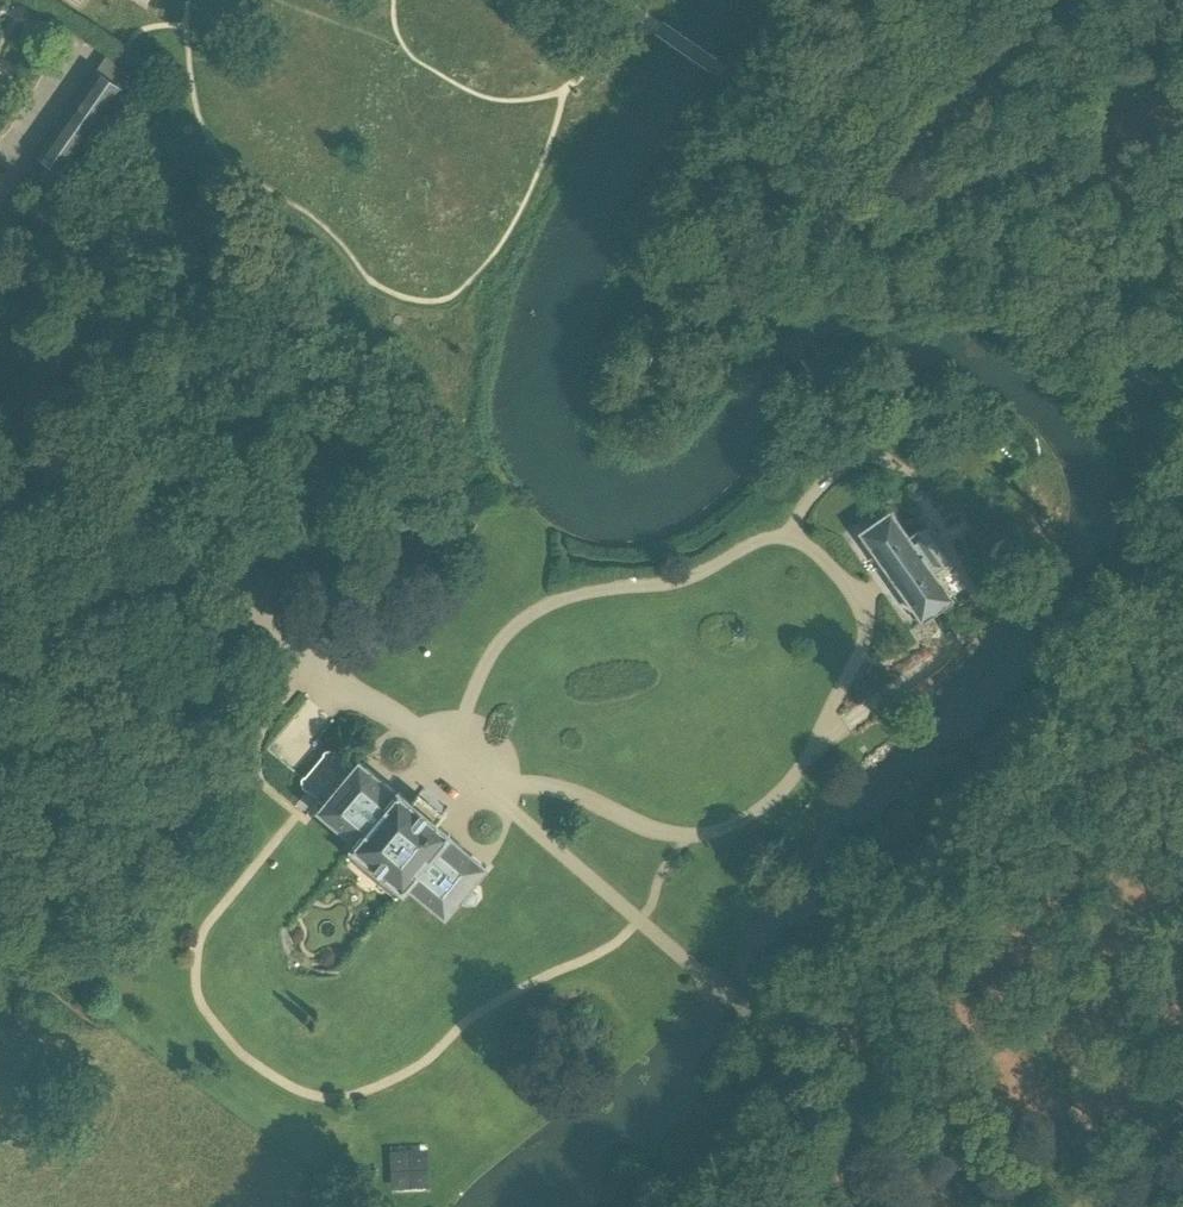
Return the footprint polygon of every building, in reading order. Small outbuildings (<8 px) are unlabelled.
[(26,172),(35,178),(39,173),(55,184),(123,88),(98,71),(39,155),(38,155),(26,172)] [(888,510),(844,541),(905,626),(949,594),(888,510)] [(350,847),(405,892),(409,887),(446,917),(488,867),(449,835),(451,833),(400,790),(398,793),(360,761),(318,811),(354,842),(350,847)] [(392,1188),(431,1187),(430,1145),(391,1146),(392,1188)]
